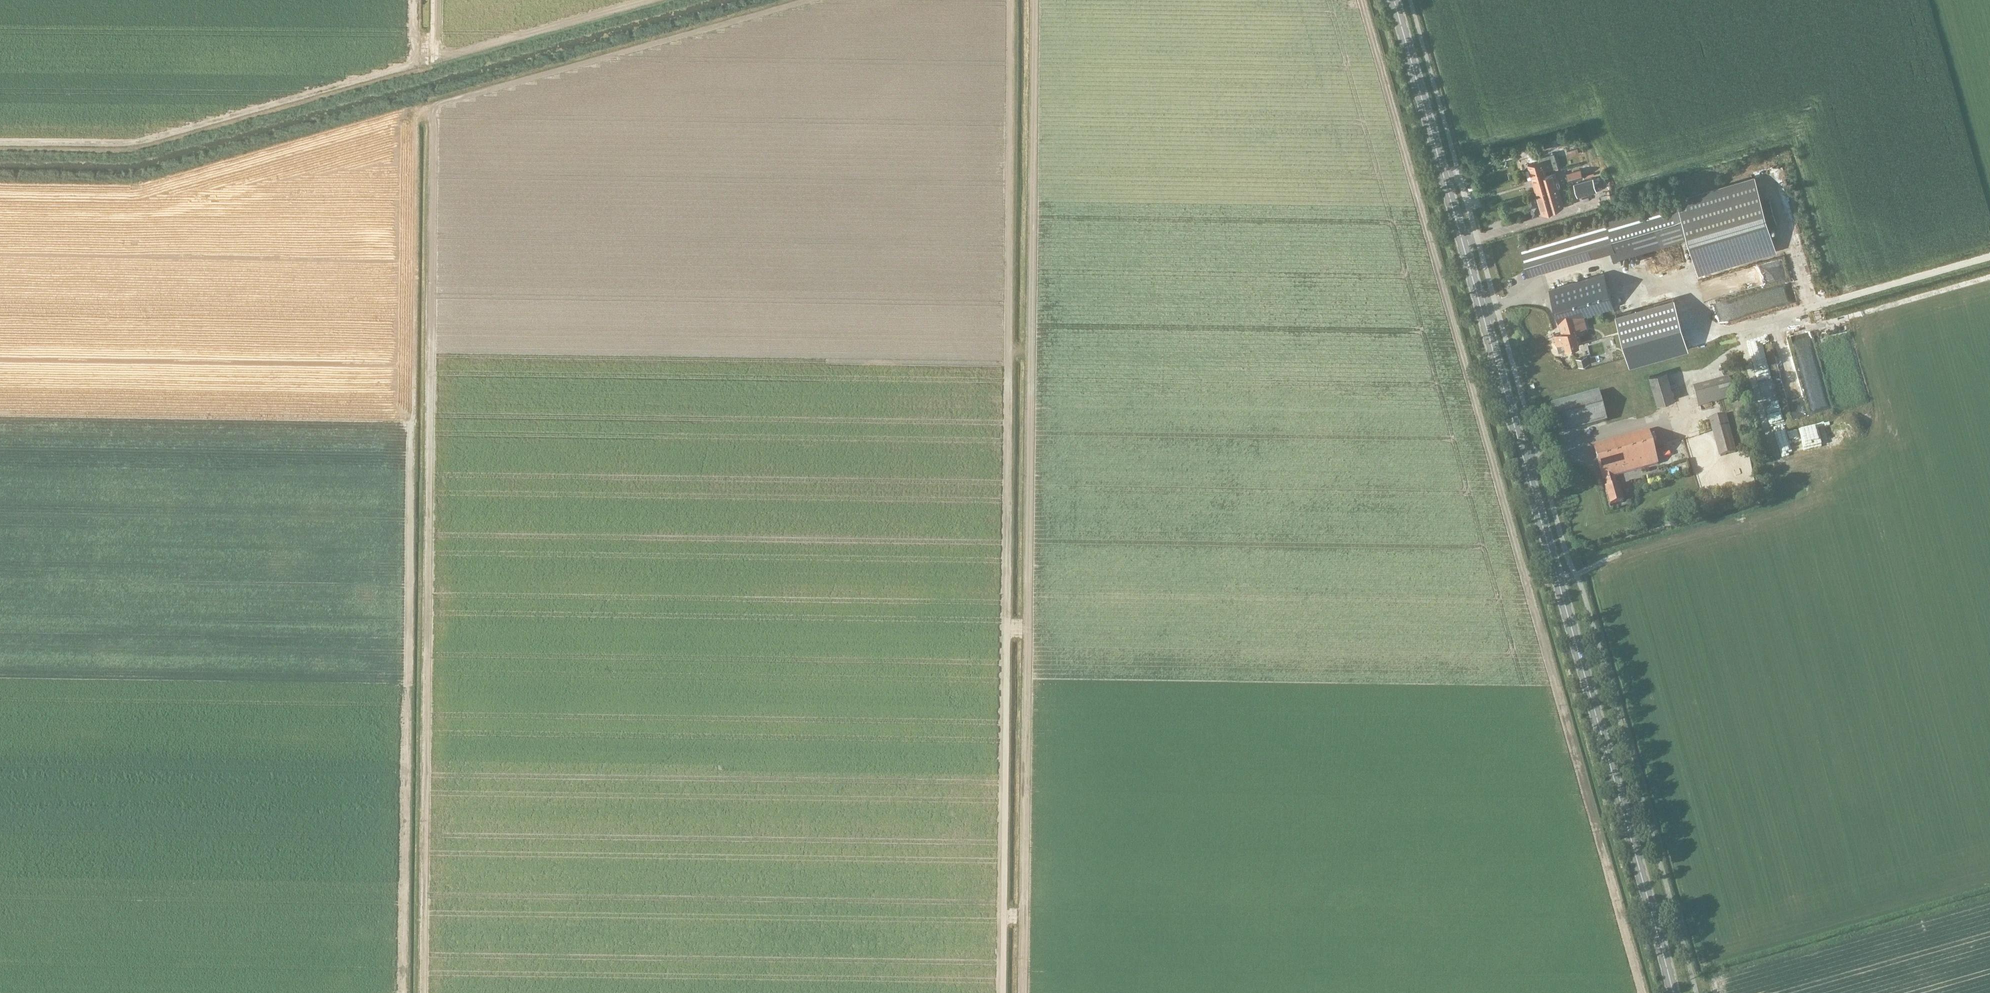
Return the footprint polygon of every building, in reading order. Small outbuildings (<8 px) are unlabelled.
[(1546,173),(1545,170),(1558,166),(1553,152),(1539,156),(1540,160),(1527,163),(1531,178),(1546,173)] [(1580,169),(1566,173),(1568,180),(1582,176),(1580,169)] [(1531,178),(1535,192),(1550,188),(1548,179),(1560,176),(1559,170),(1546,174),(1546,173),(1531,178)] [(1592,177),(1573,183),(1577,196),(1596,190),(1592,177)] [(1755,179),(1676,201),(1687,240),(1689,239),(1698,273),(1775,252),(1768,227),(1777,224),(1771,202),(1762,204),(1755,179)] [(1550,188),(1535,192),(1541,213),(1548,211),(1548,212),(1554,211),(1554,209),(1556,209),(1556,208),(1562,206),(1557,186),(1550,188)] [(1676,201),(1519,245),(1527,274),(1610,251),(1613,262),(1617,261),(1617,260),(1687,240),(1676,201)] [(1646,268),(1681,258),(1679,249),(1643,259),(1646,268)] [(1753,289),(1784,284),(1781,266),(1750,271),(1753,289)] [(1615,312),(1613,306),(1604,273),(1549,288),(1558,322),(1561,321),(1563,330),(1553,333),(1556,344),(1564,342),(1566,349),(1579,345),(1575,331),(1587,327),(1584,314),(1596,311),(1598,317),(1615,312)] [(1669,354),(1655,304),(1616,315),(1630,365),(1669,354)] [(1782,342),(1773,345),(1780,370),(1790,367),(1782,342)] [(1781,406),(1799,402),(1790,368),(1779,371),(1778,367),(1770,370),(1772,380),(1780,378),(1783,390),(1778,391),(1780,397),(1786,395),(1787,397),(1779,399),(1781,406)] [(1649,375),(1657,404),(1674,399),(1666,370),(1649,375)] [(1698,406),(1722,399),(1734,396),(1728,377),(1693,386),(1698,406)] [(1552,404),(1560,433),(1605,421),(1597,391),(1552,404)] [(1623,413),(1631,410),(1628,401),(1619,404),(1623,413)] [(1710,417),(1720,455),(1735,451),(1725,413),(1710,417)] [(1648,429),(1593,445),(1603,478),(1605,478),(1608,487),(1606,488),(1610,505),(1623,502),(1618,484),(1616,485),(1614,475),(1657,463),(1648,429)]
